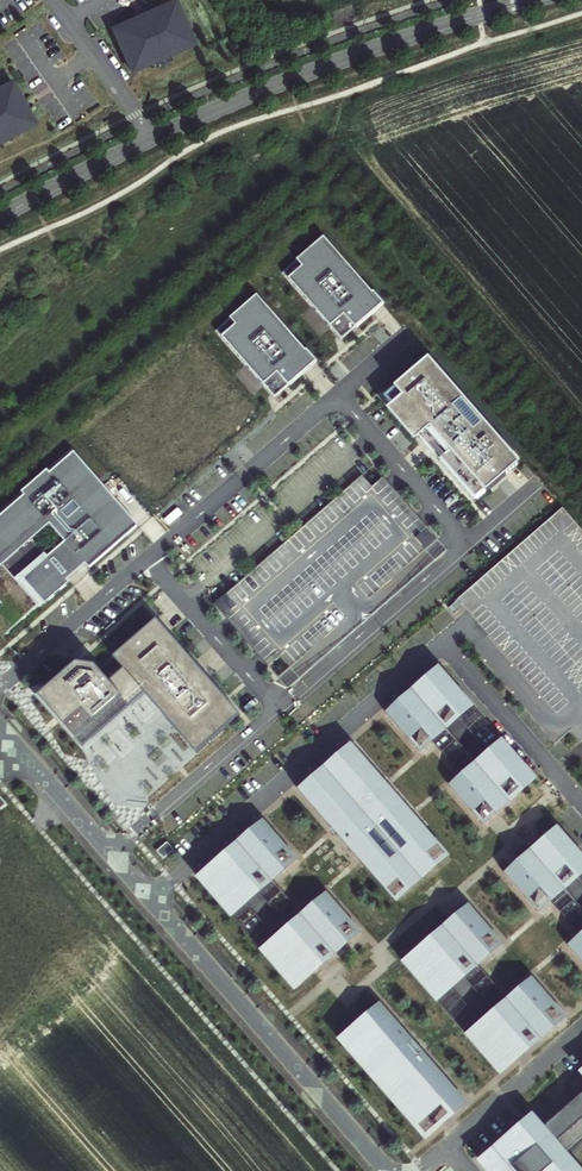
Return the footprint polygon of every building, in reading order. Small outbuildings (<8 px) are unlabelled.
[(190,44),(172,2),(111,29),(129,71),(190,44)] [(21,73),(0,84),(0,136),(42,114),(21,73)] [(379,301),(324,237),(283,273),(342,340),(369,316),(379,301)] [(312,359),(257,296),(217,331),(275,399),(302,375),(312,359)] [(520,464),(426,358),(383,399),(419,439),(420,438),(430,450),(440,461),(439,462),(475,502),(511,471),(520,464)] [(71,451),(0,513),(0,602),(18,623),(134,522),(71,451)] [(372,488),(362,477),(214,606),(287,690),(446,551),(383,479),(372,488)] [(565,512),(460,602),(488,635),(471,650),(554,746),(571,731),(581,745),(581,531),(565,512)] [(240,717),(156,620),(98,672),(85,658),(39,699),(83,750),(145,696),(197,755),(240,717)] [(472,707),(439,667),(386,713),(420,752),(472,707)] [(536,779),(502,740),(449,786),(483,825),(536,779)] [(448,855),(351,743),(298,789),(395,901),(448,855)] [(297,860),(263,821),(222,856),(197,877),(220,904),(233,892),(245,905),(246,904),(258,894),(272,882),(297,860)] [(557,828),(504,873),(538,912),(581,874),(581,856),(557,828)] [(174,851),(167,843),(157,852),(164,860),(174,851)] [(300,914),(272,882),(258,894),(286,926),(300,914)] [(245,905),(233,892),(220,904),(260,949),(274,936),(246,904),(245,905)] [(359,931),(325,892),(300,914),(286,926),(274,936),(260,949),(283,975),(296,964),(308,976),(322,964),(359,931)] [(503,945),(468,905),(403,962),(426,989),(440,977),(451,990),(503,945)] [(568,946),(581,962),(581,933),(568,946)] [(308,976),(296,964),(283,975),(295,988),(308,976)] [(451,990),(440,977),(426,989),(438,1001),(451,990)] [(566,1018),(533,979),(467,1035),(490,1061),(503,1050),(515,1063),(566,1018)] [(466,1103),(380,1005),(358,1024),(340,1040),(426,1138),(444,1122),(466,1103)] [(515,1063),(503,1050),(490,1061),(501,1074),(515,1063)] [(566,1086),(577,1099),(560,1113),(543,1129),(531,1139),(521,1127),(480,1162),(487,1170),(581,1170),(581,1169),(567,1151),(581,1138),(581,1073),(566,1086)] [(532,1117),(521,1127),(531,1139),(543,1129),(532,1117)]
